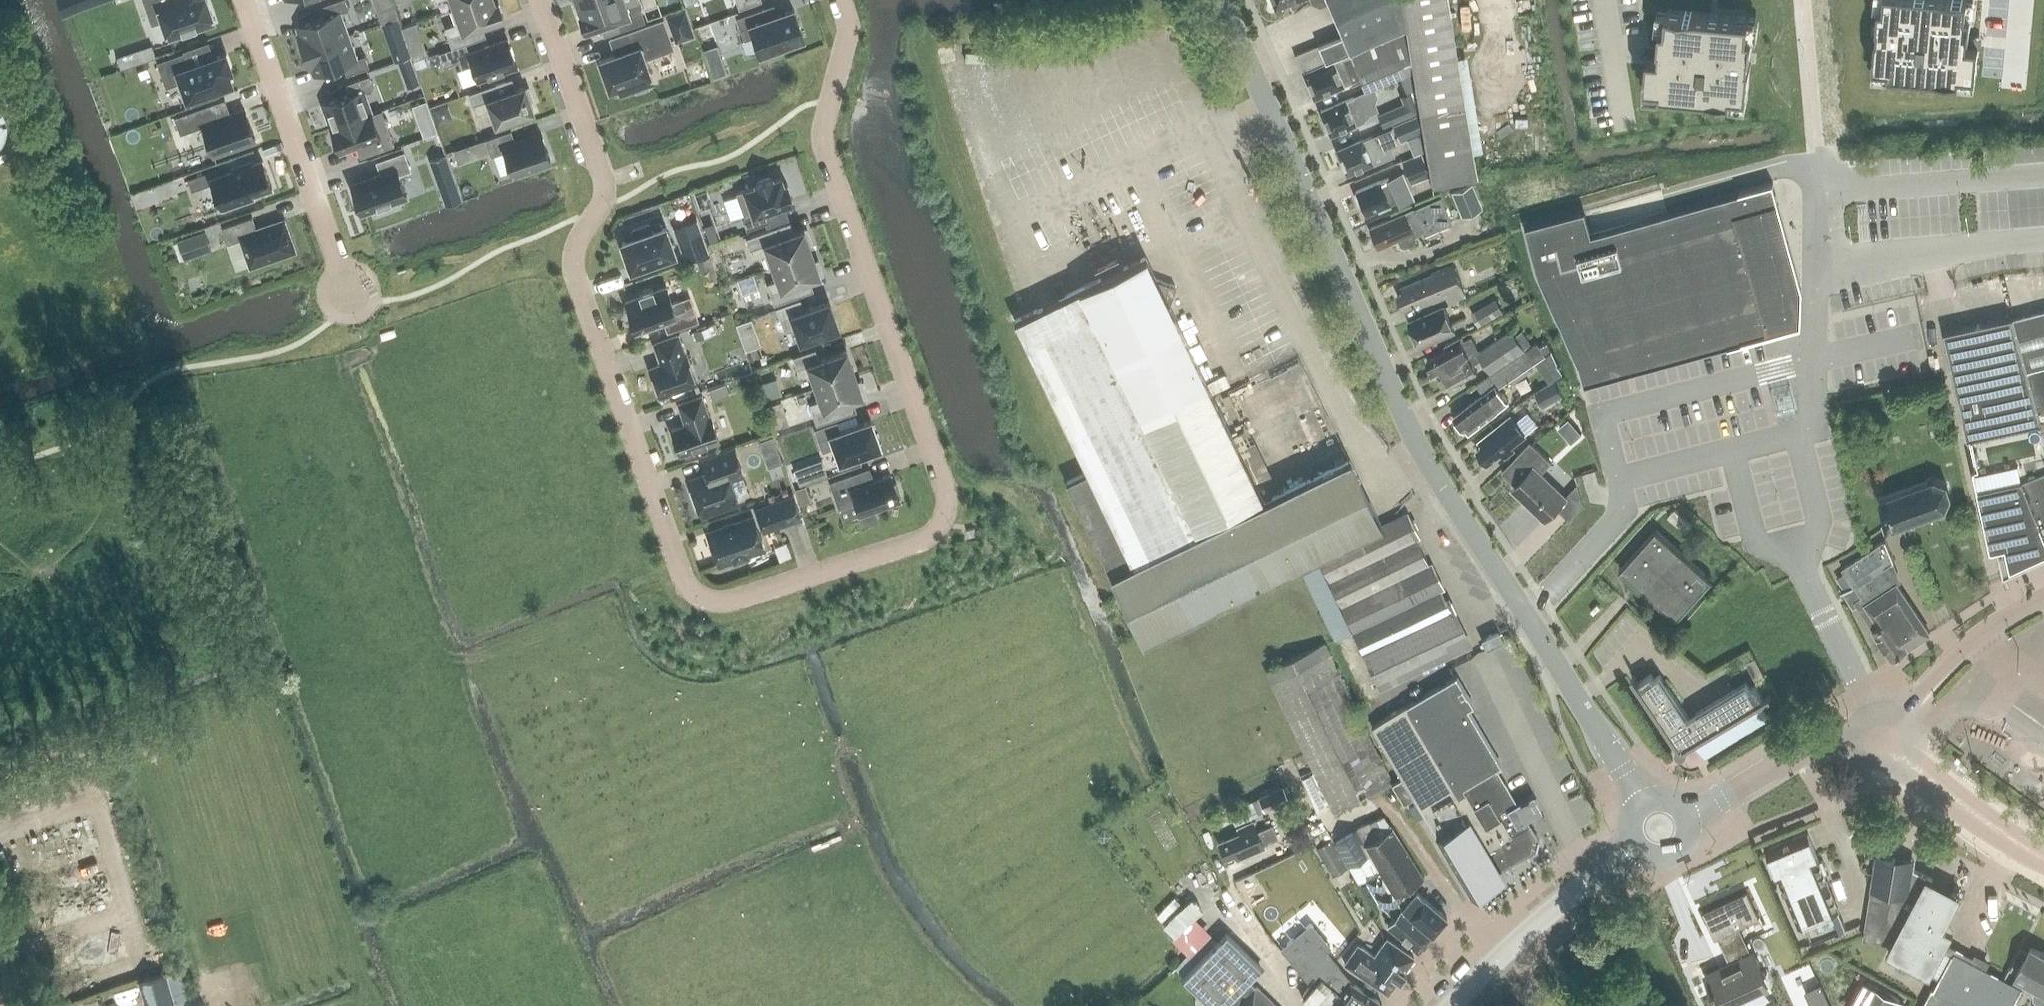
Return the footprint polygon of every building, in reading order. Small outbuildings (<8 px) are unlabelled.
[(188,0),(144,0),(147,10),(158,6),(169,37),(214,22),(206,0),(192,0),(188,1),(188,0)] [(304,51),(347,36),(339,12),(348,9),(345,0),(338,0),(322,6),(326,17),(298,27),(301,33),(298,34),(304,51)] [(494,0),(479,0),(450,10),(455,23),(444,27),(452,48),(478,39),(474,27),(503,17),(498,2),(495,3),(494,0)] [(479,0),(452,0),(455,8),(450,9),(450,10),(479,0)] [(578,3),(582,14),(580,15),(585,29),(615,18),(619,30),(646,21),(639,0),(638,0),(586,0),(578,3)] [(739,9),(762,0),(736,0),(739,9)] [(1273,5),(1275,5),(1276,7),(1290,1),(1292,5),(1294,9),(1293,10),(1294,11),(1308,0),(1271,0),(1273,5)] [(1423,126),(1432,184),(1477,177),(1447,0),(1312,0),(1322,4),(1328,1),(1342,35),(1295,55),(1302,70),(1349,50),(1380,37),(1407,26),(1414,69),(1423,126)] [(1873,68),(1889,69),(1889,74),(1960,80),(1960,76),(1976,77),(1979,46),(1967,45),(1968,35),(1970,36),(1971,16),(1966,15),(1968,0),(1885,0),(1884,8),(1879,8),(1877,27),(1878,27),(1877,37),(1876,37),(1873,68)] [(705,20),(700,5),(687,10),(693,25),(705,20)] [(755,36),(760,51),(775,46),(777,52),(789,47),(787,42),(803,36),(794,10),(766,19),(762,8),(736,17),(744,40),(755,36)] [(666,16),(676,43),(695,36),(685,9),(666,16)] [(1658,46),(1660,46),(1660,56),(1648,55),(1646,86),(1662,87),(1661,92),(1732,98),(1732,93),(1748,94),(1751,63),(1749,63),(1750,53),(1752,53),(1755,18),(1666,10),(1665,26),(1660,26),(1658,46)] [(648,84),(653,82),(645,58),(673,48),(663,20),(619,35),(619,37),(621,36),(626,51),(599,60),(610,90),(619,86),(622,93),(636,88),(637,91),(649,87),(648,84)] [(1365,89),(1414,69),(1407,26),(1380,37),(1382,43),(1351,56),(1350,55),(1342,59),(1342,58),(1333,62),(1305,74),(1306,77),(1306,80),(1308,85),(1311,87),(1315,96),(1329,90),(1330,92),(1343,86),(1360,78),(1365,89)] [(355,59),(347,36),(304,51),(310,68),(313,66),(315,73),(343,63),(347,74),(369,66),(365,56),(355,59)] [(473,65),(478,80),(517,66),(508,39),(469,53),(469,54),(457,58),(461,69),(473,65)] [(152,45),(140,49),(144,61),(156,57),(152,45)] [(425,46),(411,51),(414,60),(428,55),(425,46)] [(727,72),(722,58),(715,61),(711,47),(704,50),(713,77),(727,72)] [(227,71),(231,69),(225,54),(191,66),(186,52),(158,62),(166,86),(182,81),(188,97),(231,82),(227,71)] [(410,57),(398,62),(402,74),(415,70),(410,57)] [(413,61),(416,69),(426,65),(424,58),(413,61)] [(436,68),(419,74),(426,94),(443,88),(436,68)] [(351,95),(323,104),(331,128),(372,114),(364,91),(374,88),(369,75),(347,83),(351,95)] [(533,111),(525,86),(499,95),(495,84),(468,93),(476,114),(491,109),(496,124),(533,111)] [(1325,126),(1327,125),(1331,134),(1345,128),(1346,130),(1356,125),(1356,124),(1365,120),(1362,113),(1367,111),(1368,113),(1377,109),(1373,101),(1376,95),(1373,87),(1353,96),(1354,97),(1346,101),(1345,100),(1321,111),(1322,113),(1320,114),(1325,126)] [(1419,112),(1410,91),(1400,96),(1403,103),(1378,114),(1383,127),(1419,112)] [(447,102),(430,108),(436,124),(452,118),(447,102)] [(213,154),(255,139),(245,110),(216,120),(210,104),(174,117),(180,134),(203,126),(213,154)] [(372,114),(331,128),(340,151),(368,141),(372,153),(394,145),(382,110),(372,114)] [(1415,115),(1392,125),(1396,135),(1405,131),(1406,130),(1409,137),(1422,132),(1415,115)] [(432,118),(418,123),(423,137),(437,132),(432,118)] [(551,160),(541,133),(516,142),(511,130),(485,139),(491,156),(505,151),(513,173),(551,160)] [(1342,165),(1344,165),(1347,173),(1362,166),(1363,168),(1373,164),(1373,163),(1392,155),(1384,136),(1374,141),(1372,136),(1362,140),(1338,150),(1339,153),(1337,153),(1342,165)] [(469,159),(464,147),(453,150),(458,163),(469,159)] [(1401,161),(1409,180),(1429,172),(1421,152),(1401,161)] [(445,155),(429,161),(436,180),(452,174),(445,155)] [(222,210),(253,199),(251,194),(272,187),(262,160),(220,175),(217,167),(187,178),(191,190),(212,183),(222,210)] [(1378,209),(1379,211),(1390,206),(1389,205),(1389,204),(1397,201),(1399,205),(1413,199),(1402,174),(1389,179),(1389,178),(1380,182),(1380,181),(1356,191),(1356,192),(1354,193),(1360,206),(1362,205),(1366,214),(1378,209)] [(424,212),(418,195),(407,199),(399,176),(353,192),(363,219),(393,208),(398,221),(424,212)] [(742,217),(746,229),(769,221),(765,210),(793,200),(787,184),(784,185),(781,176),(773,179),(772,176),(756,181),(757,185),(736,192),(744,216),(742,217)] [(1482,208),(1471,183),(1452,191),(1462,216),(1482,208)] [(1578,212),(1526,227),(1539,276),(1579,365),(1585,385),(1781,331),(1777,318),(1787,315),(1797,312),(1768,208),(1779,205),(1774,186),(1774,183),(1739,193),(1668,213),(1584,236),(1578,212)] [(1413,209),(1369,227),(1378,248),(1398,239),(1400,245),(1405,247),(1414,243),(1415,238),(1413,233),(1421,229),(1424,235),(1451,223),(1440,198),(1413,210),(1413,209)] [(222,227),(228,243),(241,238),(250,265),(294,250),(284,220),(257,230),(252,217),(222,227)] [(718,238),(712,223),(704,226),(710,241),(718,238)] [(631,269),(649,263),(650,264),(660,260),(660,259),(675,254),(666,227),(651,232),(649,224),(633,230),(636,238),(622,243),(631,269)] [(765,255),(769,268),(811,253),(808,244),(811,243),(807,229),(776,240),(772,228),(746,238),(753,259),(765,255)] [(686,249),(684,250),(688,261),(708,254),(700,231),(682,238),(686,249)] [(184,258),(211,249),(205,232),(178,241),(184,258)] [(815,262),(811,253),(769,268),(770,269),(773,267),(778,279),(766,283),(774,304),(796,296),(792,285),(823,274),(818,261),(815,262)] [(1468,646),(1404,512),(1381,524),(1350,460),(1264,502),(1169,306),(1172,297),(1176,287),(1165,283),(1156,280),(1145,257),(1026,314),(1014,320),(1064,422),(1088,471),(1066,482),(1141,638),(1298,562),(1334,637),(1351,629),(1380,688),(1468,646)] [(1402,292),(1398,294),(1404,308),(1420,301),(1422,306),(1431,302),(1432,303),(1446,297),(1449,303),(1466,296),(1452,263),(1430,273),(1431,274),(1400,288),(1402,292)] [(653,291),(653,289),(639,293),(640,296),(626,301),(631,315),(629,316),(634,331),(649,326),(648,324),(663,318),(667,331),(698,321),(689,297),(672,303),(666,287),(653,291)] [(801,341),(838,328),(829,302),(805,310),(801,299),(776,308),(784,331),(796,327),(801,341)] [(1478,327),(1504,312),(1496,299),(1471,313),(1478,327)] [(1409,321),(1420,346),(1454,331),(1443,306),(1409,321)] [(2015,317),(2043,426),(2043,310),(2015,317)] [(2042,522),(2041,520),(2025,481),(2024,478),(2043,470),(2043,426),(2015,317),(2013,318),(2013,316),(1945,331),(1968,438),(1970,438),(1975,465),(1974,466),(1978,488),(1980,487),(1984,497),(1981,498),(1991,547),(1992,547),(1992,545),(1996,545),(2004,577),(2043,558),(2043,529),(2042,522)] [(751,318),(735,323),(741,338),(756,332),(751,318)] [(715,323),(693,332),(696,340),(719,332),(715,323)] [(1435,376),(1439,374),(1446,388),(1477,371),(1473,364),(1482,359),(1491,372),(1524,349),(1524,350),(1532,344),(1523,331),(1515,336),(1511,329),(1479,351),(1472,337),(1464,341),(1462,336),(1445,346),(1447,350),(1427,361),(1435,376)] [(661,363),(649,367),(659,395),(696,382),(687,354),(684,355),(677,335),(654,343),(661,363)] [(1508,401),(1497,388),(1544,354),(1536,341),(1532,344),(1524,350),(1524,349),(1509,360),(1491,372),(1491,373),(1476,383),(1484,393),(1454,416),(1456,418),(1455,421),(1460,428),(1463,428),(1465,430),(1466,429),(1469,432),(1497,411),(1496,410),(1508,401)] [(819,360),(815,349),(793,357),(800,377),(811,373),(816,387),(854,373),(846,351),(819,360)] [(857,383),(854,373),(816,387),(820,400),(809,404),(816,425),(839,417),(835,406),(865,395),(861,381),(857,383)] [(1535,392),(1544,407),(1564,396),(1555,381),(1535,392)] [(727,384),(709,391),(713,402),(731,396),(727,384)] [(678,403),(685,424),(671,429),(680,454),(719,440),(710,415),(709,416),(701,395),(678,403)] [(1510,447),(1524,435),(1510,418),(1496,429),(1495,428),(1478,442),(1482,446),(1477,450),(1488,463),(1501,453),(1505,458),(1514,451),(1510,447)] [(1569,419),(1558,428),(1565,435),(1575,427),(1569,419)] [(840,461),(880,447),(871,421),(841,431),(837,421),(814,429),(822,452),(835,447),(840,461)] [(780,436),(788,433),(785,425),(777,428),(780,436)] [(772,436),(759,441),(762,450),(776,445),(772,436)] [(1512,462),(1502,472),(1516,485),(1514,488),(1545,519),(1556,507),(1569,519),(1583,505),(1577,485),(1565,498),(1540,474),(1551,462),(1540,451),(1530,442),(1512,462)] [(785,460),(780,447),(769,452),(774,464),(785,460)] [(693,488),(689,489),(695,506),(699,505),(701,513),(737,500),(729,478),(742,474),(734,451),(703,462),(707,474),(690,480),(693,488)] [(817,478),(812,463),(794,470),(799,485),(817,478)] [(894,484),(890,474),(854,487),(849,474),(829,482),(839,508),(857,502),(861,514),(899,500),(898,496),(901,495),(896,483),(894,484)] [(1933,480),(1881,500),(1891,528),(1946,508),(1951,496),(1947,484),(1935,480),(1933,480)] [(795,490),(801,505),(811,501),(805,486),(795,490)] [(800,517),(793,496),(757,509),(764,530),(800,517)] [(1675,508),(1668,516),(1685,532),(1693,524),(1675,508)] [(752,516),(708,532),(719,563),(763,547),(752,516)] [(1620,569),(1676,620),(1712,580),(1656,529),(1620,569)] [(1854,601),(1873,629),(1892,658),(1893,658),(1908,648),(1907,648),(1930,633),(1897,584),(1886,567),(1893,562),(1894,562),(1886,539),(1885,540),(1842,568),(1845,572),(1853,586),(1854,587),(1855,587),(1861,596),(1854,601)] [(1845,572),(1837,578),(1845,590),(1853,586),(1845,572)] [(1486,649),(1503,641),(1498,631),(1489,635),(1481,639),(1486,649)] [(1323,643),(1292,658),(1265,672),(1332,811),(1391,783),(1329,653),(1323,643)] [(1766,675),(1756,657),(1744,663),(1753,682),(1766,675)] [(1708,751),(1766,717),(1758,704),(1771,696),(1770,693),(1763,698),(1755,685),(1750,688),(1747,683),(1689,718),(1660,675),(1654,679),(1651,674),(1639,682),(1634,675),(1632,676),(1677,743),(1676,745),(1676,747),(1676,750),(1677,751),(1678,752),(1679,753),(1681,754),(1683,754),(1685,753),(1687,752),(1688,750),(1689,749),(1689,746),(1689,745),(1700,739),(1708,751)] [(1404,706),(1371,725),(1402,777),(1391,783),(1403,803),(1413,797),(1440,841),(1439,842),(1465,886),(1466,885),(1472,895),(1500,879),(1498,875),(1499,870),(1501,870),(1537,849),(1539,840),(1526,818),(1536,812),(1528,798),(1533,795),(1533,794),(1517,803),(1497,769),(1501,767),(1467,709),(1473,705),(1456,676),(1404,706)] [(1264,811),(1289,800),(1283,786),(1258,797),(1264,811)] [(1245,803),(1228,810),(1235,824),(1251,817),(1264,811),(1258,797),(1245,803)] [(1288,806),(1278,811),(1281,819),(1292,814),(1288,806)] [(1237,829),(1239,833),(1218,842),(1225,858),(1234,855),(1237,860),(1264,848),(1263,845),(1278,838),(1272,825),(1257,832),(1253,822),(1237,829)] [(1370,853),(1394,897),(1401,910),(1431,935),(1447,917),(1416,892),(1415,893),(1410,887),(1424,878),(1392,827),(1364,843),(1370,854),(1370,853)] [(1364,843),(1356,830),(1334,842),(1348,866),(1370,854),(1364,843)] [(1819,861),(1807,833),(1768,849),(1799,925),(1805,923),(1812,940),(1846,927),(1828,885),(1829,885),(1824,873),(1827,872),(1823,860),(1819,861)] [(1332,876),(1347,867),(1331,839),(1316,848),(1332,876)] [(1864,934),(1863,939),(1892,944),(1927,876),(1914,870),(1916,860),(1898,857),(1897,859),(1877,856),(1871,890),(1864,934)] [(1380,903),(1395,917),(1388,925),(1418,951),(1431,935),(1401,910),(1394,897),(1379,872),(1366,880),(1380,903)] [(1887,952),(1901,960),(1939,980),(1934,989),(1932,988),(1923,1005),(2013,1005),(2023,988),(2027,981),(2028,982),(2037,987),(2038,987),(2034,995),(2034,999),(2037,1003),(2041,1005),(2043,1005),(2043,954),(2031,947),(2016,975),(2017,976),(2012,987),(1984,972),(1988,965),(1948,943),(1954,932),(1945,927),(1959,901),(1957,899),(1960,894),(1953,890),(1950,896),(1938,890),(1938,891),(1927,885),(1930,879),(1932,880),(1933,879),(1927,876),(1892,944),(1887,952)] [(1703,913),(1715,938),(1718,937),(1730,964),(1706,975),(1721,1005),(1722,1005),(1724,1005),(1751,1005),(1769,998),(1764,986),(1768,985),(1753,953),(1751,954),(1739,927),(1759,918),(1747,892),(1703,913)] [(1196,895),(1187,901),(1182,894),(1160,910),(1176,933),(1207,910),(1196,895)] [(1292,904),(1267,918),(1275,933),(1300,920),(1292,904)] [(1381,1003),(1380,1002),(1379,1002),(1354,984),(1335,961),(1326,950),(1330,946),(1311,923),(1281,948),(1311,984),(1302,997),(1313,1005),(1379,1005),(1381,1003)] [(1256,986),(1255,987),(1247,980),(1260,967),(1227,934),(1183,977),(1213,1005),(1276,1005),(1256,986)] [(1405,973),(1403,972),(1414,957),(1387,938),(1374,955),(1358,944),(1345,962),(1387,993),(1398,979),(1399,980),(1405,973)] [(138,980),(145,1005),(175,1005),(166,973),(138,980)] [(1851,1005),(1904,1005),(1905,1004),(1865,981),(1851,1005)] [(1805,991),(1812,1005),(1831,1005),(1821,984),(1805,991)]
